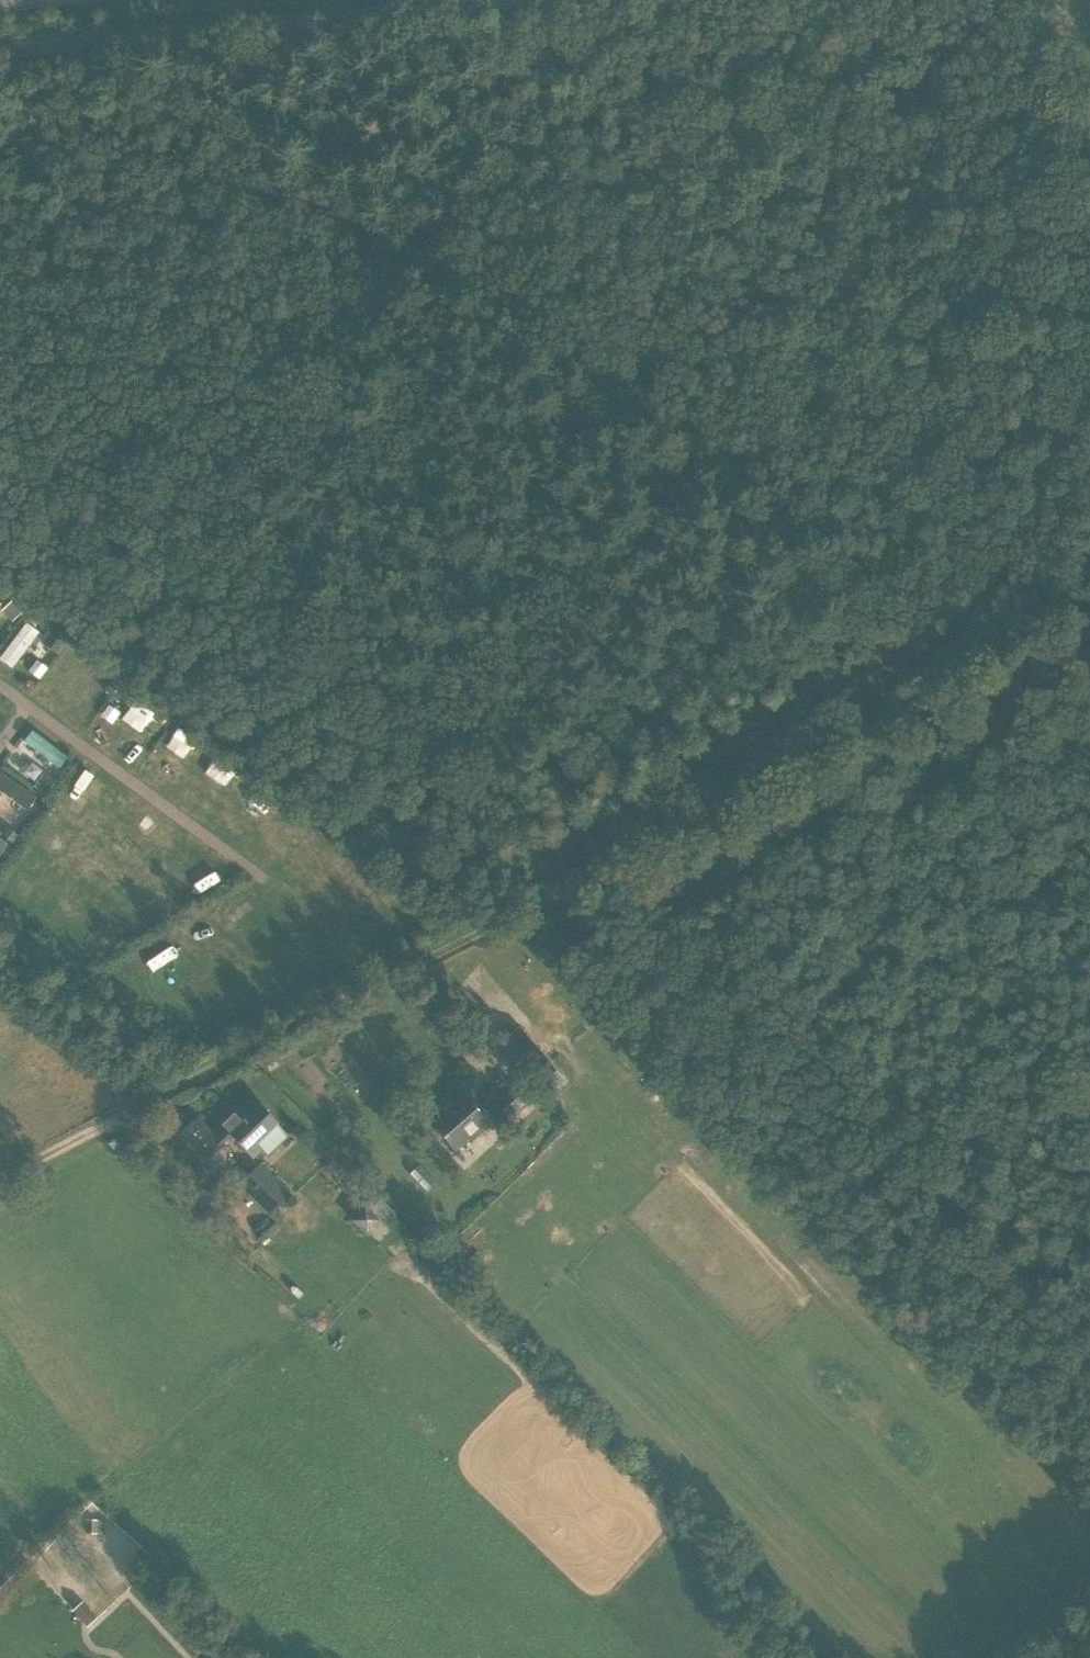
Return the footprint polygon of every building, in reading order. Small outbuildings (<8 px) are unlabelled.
[(0,659),(0,660),(14,671),(42,635),(27,624),(0,659)] [(44,693),(60,696),(62,683),(45,681),(44,693)] [(45,768),(59,753),(34,730),(20,745),(45,768)] [(173,754),(167,766),(193,778),(199,766),(173,754)] [(2,806),(21,820),(39,796),(0,768),(0,791),(8,797),(2,806)] [(0,835),(0,857),(11,846),(0,835)] [(525,1076),(545,1058),(519,1028),(498,1046),(525,1076)] [(563,1080),(548,1063),(528,1081),(543,1098),(563,1080)] [(470,1143),(492,1124),(498,1131),(529,1104),(514,1088),(485,1114),(467,1093),(444,1113),(446,1116),(433,1127),(455,1152),(468,1141),(470,1143)] [(253,1159),(262,1150),(256,1144),(277,1125),(248,1094),(209,1131),(198,1119),(183,1133),(208,1159),(223,1145),(222,1144),(230,1136),(253,1159)] [(238,1188),(270,1217),(290,1196),(259,1166),(238,1188)] [(351,1222),(366,1236),(378,1224),(383,1229),(397,1216),(377,1196),(351,1222)]
